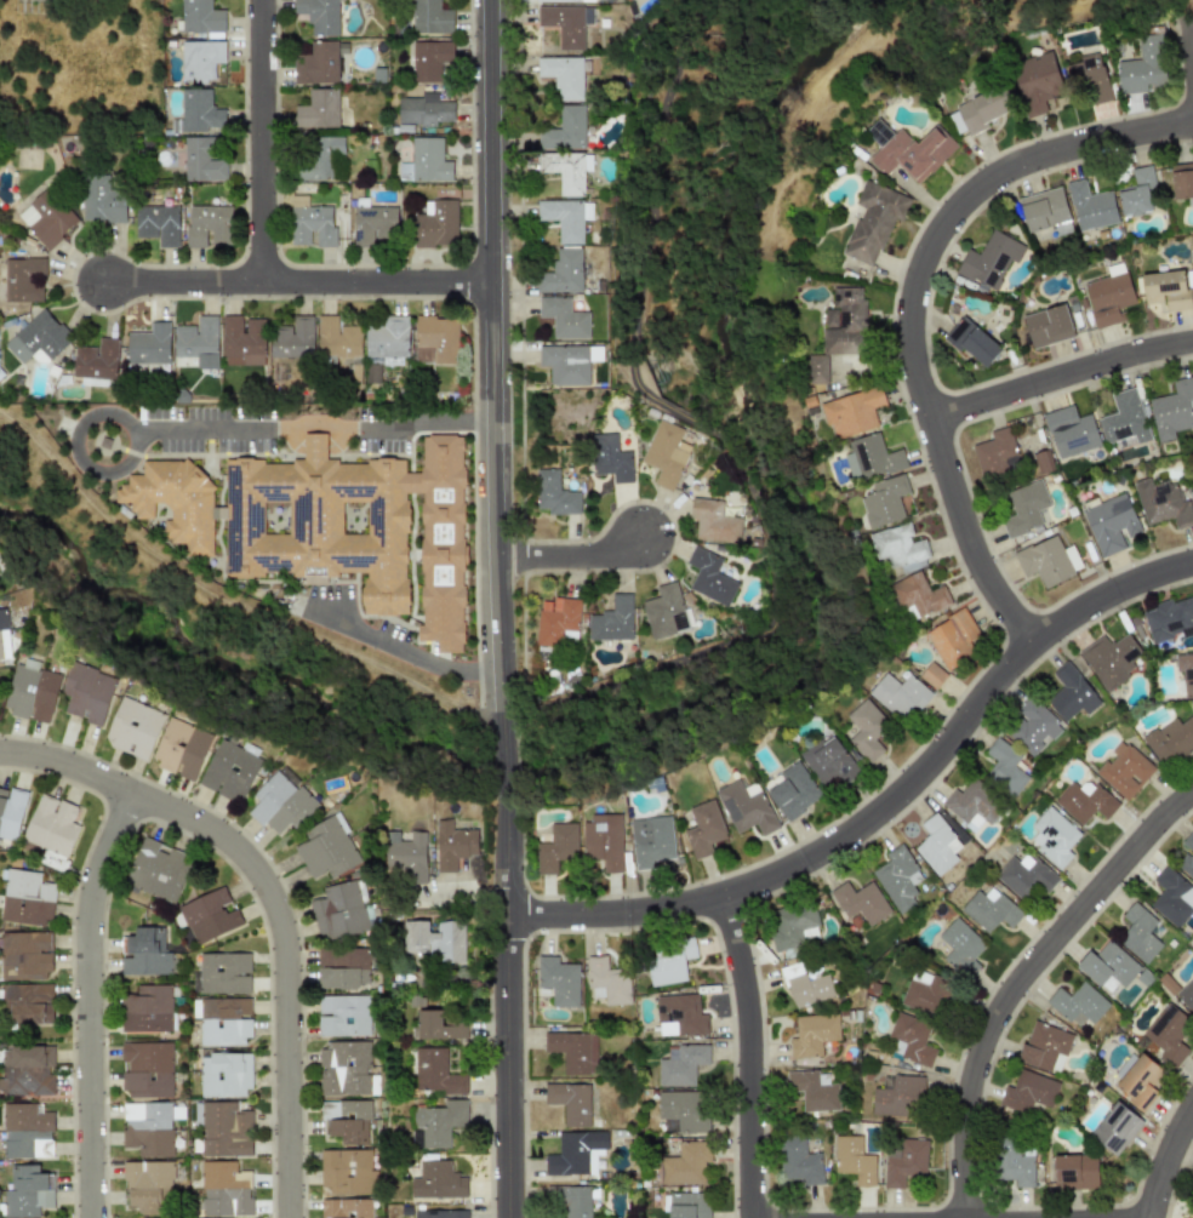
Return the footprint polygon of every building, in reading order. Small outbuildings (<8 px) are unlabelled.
[(181,32),(223,33),(224,10),(210,10),(210,0),(181,0),(181,32)] [(293,15),(308,13),(308,36),(337,35),(337,0),(293,0),(293,15)] [(439,10),(439,0),(409,0),(410,33),(452,33),(452,10),(439,10)] [(583,50),(582,24),(590,24),(590,7),(536,7),(536,27),(556,27),(556,50),(583,50)] [(1163,90),(1159,35),(1138,35),(1138,61),(1117,61),(1118,92),(1163,90)] [(292,84),(337,82),(336,40),(309,41),(309,55),(292,55),(292,84)] [(223,41),(181,41),(181,81),(215,81),(213,63),(224,63),(223,41)] [(411,84),(444,82),(444,67),(452,65),(451,41),(411,42),(411,84)] [(1080,107),(1109,101),(1098,47),(1078,52),(1080,62),(1071,63),(1080,107)] [(1046,113),(1043,99),(1064,93),(1052,51),(1010,63),(1024,119),(1046,113)] [(536,58),(536,78),(554,78),(554,98),(582,97),(581,57),(536,58)] [(988,127),(986,122),(1011,110),(999,85),(954,105),(967,136),(988,127)] [(179,119),(170,119),(169,131),(223,132),(224,109),(210,109),(211,90),(181,88),(179,119)] [(337,88),(307,90),(308,105),(293,105),(295,128),(337,127),(337,88)] [(396,98),(396,125),(435,125),(435,122),(452,121),(452,102),(436,102),(436,92),(419,92),(419,97),(396,98)] [(537,149),(583,150),(583,107),(558,107),(558,130),(537,128),(537,149)] [(957,147),(936,125),(915,144),(898,127),(891,135),(877,119),(863,132),(879,148),(867,159),(884,176),(896,164),(917,185),(957,147)] [(183,181),(226,182),(226,160),(213,160),(213,138),(183,137),(183,181)] [(343,137),(298,137),(298,181),(332,181),(333,156),(343,156),(343,137)] [(451,181),(451,161),(441,161),(441,137),(410,138),(410,162),(396,162),(398,182),(451,181)] [(537,154),(537,173),(558,172),(558,196),(582,195),(581,164),(589,164),(589,153),(537,154)] [(1171,198),(1192,197),(1192,162),(1170,164),(1171,198)] [(1120,217),(1151,212),(1148,188),(1154,187),(1151,165),(1130,168),(1134,189),(1117,191),(1120,217)] [(125,222),(124,190),(108,190),(107,175),(80,175),(81,223),(125,222)] [(892,218),(901,222),(911,198),(863,179),(854,205),(861,207),(841,255),(873,267),(892,218)] [(1067,182),(1075,230),(1117,224),(1112,190),(1086,195),(1084,179),(1067,182)] [(16,216),(46,250),(78,222),(47,187),(16,216)] [(1017,198),(1026,231),(1069,221),(1061,187),(1017,198)] [(333,246),(333,206),(307,206),(306,196),(289,196),(290,246),(313,245),(313,246),(333,246)] [(455,200),(423,201),(423,215),(412,215),(413,247),(456,246),(455,200)] [(580,201),(536,200),(535,221),(556,221),(556,244),(582,245),(582,217),(580,217),(580,201)] [(133,238),(156,238),(156,247),(177,248),(178,206),(135,205),(133,238)] [(230,206),(185,206),(187,248),(209,247),(209,245),(230,245),(230,206)] [(352,207),(353,247),(372,247),(372,238),(396,238),(395,206),(352,207)] [(978,255),(967,248),(955,271),(993,292),(1010,261),(1015,263),(1023,246),(991,229),(978,255)] [(580,248),(553,247),(553,273),(536,271),(535,292),(580,293),(580,248)] [(42,302),(44,259),(0,258),(0,302),(42,302)] [(1125,321),(1121,308),(1134,305),(1123,263),(1106,267),(1108,276),(1083,284),(1095,330),(1125,321)] [(1143,305),(1164,303),(1165,311),(1189,309),(1185,269),(1140,275),(1143,305)] [(863,287),(832,288),(832,309),(822,309),(822,354),(863,354),(863,287)] [(587,339),(588,313),(569,311),(569,298),(537,297),(537,318),(552,318),(552,338),(587,339)] [(1073,337),(1063,303),(1021,316),(1031,349),(1073,337)] [(72,339),(42,308),(1,345),(19,365),(38,348),(50,360),(72,339)] [(242,319),(242,315),(221,316),(222,366),(263,365),(263,319),(242,319)] [(268,358),(310,358),(312,316),(291,315),(290,326),(269,325),(268,358)] [(217,316),(196,316),(196,326),(173,326),(172,356),(194,356),(194,368),(216,368),(217,316)] [(358,356),(359,326),(336,326),(336,316),(316,316),(315,356),(358,356)] [(406,316),(382,316),(381,327),(364,326),(364,356),(406,356),(406,316)] [(415,316),(413,362),(455,364),(456,318),(415,316)] [(943,337),(983,370),(1001,349),(961,316),(943,337)] [(169,362),(167,322),(148,322),(149,332),(125,333),(126,364),(169,362)] [(73,345),(72,377),(115,379),(118,339),(97,338),(97,347),(73,345)] [(537,347),(537,366),(548,366),(548,387),(588,385),(587,345),(537,347)] [(827,383),(826,355),(806,355),(807,384),(827,383)] [(1155,442),(1174,439),(1172,431),(1192,428),(1188,401),(1192,400),(1192,388),(1191,377),(1170,381),(1172,394),(1148,399),(1155,442)] [(877,428),(872,407),(884,405),(880,388),(818,401),(824,427),(829,425),(833,438),(877,428)] [(1103,444),(1124,439),(1125,446),(1148,441),(1136,388),(1111,394),(1115,413),(1097,418),(1103,444)] [(1043,413),(1056,459),(1100,446),(1090,413),(1075,417),(1072,405),(1043,413)] [(640,463),(657,470),(652,485),(673,492),(686,453),(674,448),(683,429),(657,419),(640,463)] [(991,439),(971,446),(982,479),(1006,471),(1003,463),(1017,458),(1006,425),(988,433),(991,439)] [(843,454),(850,482),(906,467),(901,448),(884,454),(878,433),(846,441),(850,453),(843,454)] [(611,484),(632,482),(630,451),(616,452),(616,434),(589,434),(590,474),(611,474),(611,484)] [(302,584),(303,473),(329,473),(353,474),(353,452),(373,453),(372,473),(435,474),(433,625),(384,625),(384,585),(302,584)] [(580,514),(578,491),(558,492),(558,469),(535,469),(536,509),(547,509),(547,514),(580,514)] [(267,476),(289,494),(290,571),(269,572),(269,559),(240,559),(240,543),(247,544),(249,533),(230,534),(230,541),(222,541),(222,524),(204,524),(204,501),(218,501),(221,481),(229,481),(229,471),(267,471),(267,476)] [(867,528),(904,517),(897,497),(909,493),(903,474),(869,484),(873,493),(858,497),(867,528)] [(1171,517),(1175,530),(1192,524),(1192,520),(1187,499),(1180,502),(1172,480),(1152,486),(1148,478),(1132,482),(1145,526),(1171,517)] [(1012,516),(1000,520),(1005,538),(1041,526),(1035,510),(1049,507),(1040,480),(1004,492),(1012,516)] [(1098,557),(1126,548),(1123,539),(1140,533),(1125,493),(1081,509),(1098,557)] [(696,517),(695,541),(738,543),(740,517),(720,516),(721,501),(690,499),(689,517),(696,517)] [(900,573),(929,566),(923,539),(912,542),(907,524),(867,533),(874,560),(885,556),(887,568),(898,566),(900,573)] [(1012,554),(1023,578),(1035,572),(1043,589),(1083,571),(1071,545),(1062,549),(1055,534),(1012,554)] [(726,606),(737,582),(715,572),(721,559),(692,545),(684,564),(696,568),(687,589),(726,606)] [(885,585),(896,613),(907,608),(912,619),(949,604),(942,585),(927,591),(919,572),(885,585)] [(649,639),(686,630),(677,582),(655,585),(657,597),(640,601),(649,639)] [(630,594),(610,594),(611,613),(587,613),(588,640),(632,640),(630,594)] [(1151,644),(1180,635),(1181,639),(1192,635),(1192,626),(1191,618),(1192,617),(1192,595),(1141,611),(1151,644)] [(536,646),(560,647),(560,630),(577,630),(578,600),(537,599),(536,646)] [(923,633),(947,671),(978,652),(971,641),(980,635),(963,607),(923,633)] [(1078,652),(1104,691),(1136,670),(1130,662),(1141,653),(1126,633),(1109,645),(1102,635),(1078,652)] [(1192,698),(1192,653),(1174,654),(1175,673),(1181,671),(1182,698),(1192,698)] [(48,724),(61,675),(38,669),(39,662),(24,658),(22,665),(15,663),(2,711),(48,724)] [(918,677),(936,690),(946,674),(929,662),(918,677)] [(1101,703),(1066,662),(1051,674),(1063,687),(1045,702),(1063,722),(1080,708),(1085,715),(1101,703)] [(102,728),(118,677),(73,663),(58,710),(84,719),(82,722),(102,728)] [(908,674),(898,685),(884,673),(868,692),(901,721),(915,704),(920,708),(932,694),(908,674)] [(145,762),(165,714),(122,697),(103,744),(145,762)] [(845,716),(858,730),(847,739),(869,762),(884,750),(873,739),(889,725),(864,698),(845,716)] [(1003,730),(1032,756),(1048,739),(1049,742),(1062,728),(1031,699),(1003,730)] [(1192,746),(1192,714),(1178,724),(1172,716),(1141,739),(1163,770),(1192,746)] [(194,782),(212,733),(167,717),(152,764),(177,772),(176,776),(194,782)] [(820,785),(833,777),(839,787),(858,773),(834,736),(823,743),(821,739),(799,754),(820,785)] [(1021,756),(997,737),(983,753),(994,761),(983,774),(1012,797),(1028,777),(1014,766),(1021,756)] [(240,805),(262,760),(221,738),(198,783),(240,805)] [(1109,751),(1112,754),(1095,773),(1125,801),(1154,770),(1120,739),(1109,751)] [(786,822),(822,797),(797,761),(780,772),(784,780),(766,793),(786,822)] [(249,812),(275,837),(289,823),(295,829),(319,804),(298,785),(295,789),(275,771),(252,795),(258,801),(249,812)] [(735,834),(755,825),(760,836),(777,829),(760,791),(747,797),(738,779),(714,790),(735,834)] [(1104,820),(1118,805),(1086,779),(1079,788),(1071,782),(1054,802),(1081,827),(1094,811),(1104,820)] [(988,825),(1001,810),(970,782),(959,794),(954,789),(941,802),(972,830),(981,820),(988,825)] [(0,787),(0,838),(16,841),(27,793),(0,787)] [(78,807),(39,793),(22,841),(67,857),(79,825),(72,823),(78,807)] [(692,860),(712,854),(708,844),(726,837),(714,799),(687,807),(693,827),(683,830),(692,860)] [(1029,825),(1037,833),(1028,841),(1058,869),(1072,854),(1066,850),(1080,835),(1049,806),(1029,825)] [(293,848),(310,879),(325,871),(330,880),(364,860),(337,812),(303,831),(307,840),(293,848)] [(963,845),(934,812),(919,825),(927,835),(913,848),(937,876),(957,859),(952,853),(963,845)] [(621,816),(581,816),(582,859),(601,859),(601,874),(622,873),(621,816)] [(633,868),(673,865),(670,817),(629,819),(633,868)] [(456,873),(456,857),(476,856),(476,828),(451,829),(451,820),(436,820),(436,873),(456,873)] [(536,874),(556,874),(555,860),(577,860),(576,823),(549,823),(549,842),(536,842),(536,874)] [(426,884),(424,831),(410,831),(410,841),(399,841),(399,831),(384,831),(386,870),(403,870),(404,884),(426,884)] [(173,905),(194,858),(143,836),(122,885),(173,905)] [(871,871),(898,915),(918,902),(908,886),(921,877),(901,844),(884,854),(889,860),(871,871)] [(1057,877),(1024,853),(1018,862),(1010,856),(994,877),(1022,899),(1033,885),(1046,893),(1057,877)] [(1165,864),(1152,880),(1161,890),(1148,904),(1175,930),(1192,910),(1192,890),(1165,864)] [(55,885),(39,882),(41,873),(6,868),(0,920),(48,927),(55,885)] [(310,900),(315,934),(325,933),(326,938),(366,933),(359,881),(321,886),(322,899),(310,900)] [(845,920),(858,911),(867,927),(890,914),(872,881),(852,892),(846,881),(828,891),(845,920)] [(959,909),(986,933),(1000,920),(1009,928),(1022,915),(992,886),(982,896),(977,890),(959,909)] [(195,945),(242,925),(234,905),(232,907),(223,887),(178,905),(195,945)] [(1161,945),(1148,932),(1157,922),(1134,900),(1120,916),(1130,925),(1117,940),(1145,965),(1161,945)] [(774,953),(803,947),(799,930),(817,926),(812,902),(765,911),(774,953)] [(936,937),(951,949),(943,957),(966,979),(978,966),(972,959),(984,945),(955,917),(936,937)] [(403,953),(430,954),(430,962),(452,962),(452,968),(463,968),(463,921),(436,921),(436,932),(428,932),(428,921),(403,921),(403,953)] [(120,976),(171,974),(170,953),(164,953),(162,927),(133,927),(135,936),(120,937),(121,955),(119,955),(120,976)] [(0,933),(0,979),(50,979),(48,932),(0,933)] [(686,980),(683,960),(696,957),(693,938),(651,944),(653,959),(646,960),(650,987),(686,980)] [(1140,966),(1106,940),(1095,955),(1088,950),(1075,967),(1101,987),(1108,977),(1124,988),(1140,966)] [(316,988),(369,989),(369,948),(318,948),(316,988)] [(250,954),(198,953),(198,973),(193,973),(192,993),(249,994),(250,954)] [(558,963),(558,956),(537,956),(537,988),(550,988),(550,1007),(577,1007),(578,965),(558,963)] [(626,1003),(624,970),(606,970),(606,956),(587,956),(588,1005),(626,1003)] [(834,997),(828,974),(805,979),(801,962),(781,967),(792,1008),(834,997)] [(898,1002),(936,1020),(953,985),(915,967),(898,1002)] [(1192,1014),(1192,977),(1175,994),(1192,1014)] [(1092,1024),(1109,1003),(1081,982),(1069,996),(1057,987),(1045,1002),(1077,1028),(1085,1018),(1092,1024)] [(51,984),(1,985),(2,1024),(52,1023),(51,984)] [(120,1033),(172,1031),(171,985),(136,985),(136,995),(119,995),(120,1033)] [(657,1036),(707,1035),(707,1014),(698,1014),(697,994),(656,996),(657,1036)] [(369,995),(318,996),(318,1036),(369,1035),(369,995)] [(249,1046),(249,1018),(250,1018),(250,999),(200,999),(199,1045),(249,1046)] [(1188,1051),(1176,1040),(1192,1024),(1168,1002),(1138,1035),(1175,1067),(1188,1051)] [(417,1039),(466,1040),(467,1016),(446,1016),(446,1011),(417,1010),(417,1039)] [(930,1068),(936,1050),(923,1045),(930,1024),(896,1012),(887,1036),(906,1042),(900,1058),(930,1068)] [(822,1057),(822,1041),(839,1041),(838,1014),(795,1016),(795,1039),(789,1039),(790,1058),(822,1057)] [(1073,1034),(1031,1022),(1018,1062),(1057,1074),(1061,1059),(1064,1060),(1073,1034)] [(596,1033),(544,1033),(544,1052),(563,1052),(563,1075),(596,1076),(596,1033)] [(370,1042),(320,1041),(319,1096),(369,1096),(370,1042)] [(172,1098),(171,1042),(120,1042),(120,1060),(126,1060),(127,1071),(122,1071),(122,1098),(172,1098)] [(708,1045),(667,1045),(667,1059),(657,1059),(658,1086),(695,1086),(695,1065),(708,1065),(708,1045)] [(53,1046),(1,1046),(1,1077),(0,1077),(0,1094),(53,1094),(53,1046)] [(466,1092),(466,1075),(446,1074),(446,1048),(415,1047),(415,1092),(466,1092)] [(1143,1107),(1168,1074),(1137,1051),(1112,1085),(1143,1107)] [(250,1054),(200,1053),(199,1096),(249,1097),(250,1054)] [(1058,1082),(1017,1069),(1012,1087),(1005,1085),(999,1107),(1026,1115),(1031,1102),(1050,1109),(1058,1082)] [(787,1073),(787,1091),(801,1091),(803,1111),(840,1110),(839,1085),(828,1085),(828,1071),(787,1073)] [(872,1115),(920,1116),(921,1076),(883,1075),(883,1088),(873,1088),(872,1115)] [(589,1083),(543,1085),(543,1104),(563,1104),(563,1128),(590,1127),(589,1083)] [(706,1132),(706,1092),(660,1091),(660,1132),(706,1132)] [(466,1127),(466,1099),(444,1100),(444,1108),(412,1108),(413,1127),(421,1127),(421,1149),(449,1149),(449,1127),(466,1127)] [(1117,1156),(1142,1120),(1114,1100),(1089,1137),(1117,1156)] [(200,1102),(201,1157),(251,1156),(250,1111),(234,1111),(234,1102),(200,1102)] [(367,1102),(321,1102),(321,1137),(341,1137),(341,1145),(367,1145),(367,1102)] [(2,1159),(52,1159),(52,1113),(35,1113),(35,1104),(2,1104),(2,1159)] [(124,1104),(124,1131),(120,1131),(120,1148),(137,1148),(137,1157),(171,1157),(171,1119),(181,1119),(181,1104),(124,1104)] [(607,1132),(558,1133),(558,1155),(544,1155),(544,1176),(595,1174),(595,1155),(607,1154),(607,1132)] [(781,1180),(803,1179),(803,1185),(823,1185),(822,1153),(805,1154),(805,1136),(780,1137),(781,1180)] [(875,1155),(862,1156),(862,1136),(835,1136),(835,1173),(855,1173),(855,1188),(875,1186),(875,1155)] [(908,1189),(908,1176),(926,1176),(926,1139),(886,1138),(884,1189),(908,1189)] [(1034,1156),(1018,1156),(1020,1139),(994,1139),(993,1179),(1014,1180),(1014,1188),(1033,1188),(1034,1156)] [(707,1185),(708,1142),(678,1142),(678,1159),(661,1157),(660,1184),(707,1185)] [(319,1150),(320,1193),(371,1193),(371,1150),(319,1150)] [(1096,1155),(1054,1155),(1054,1190),(1097,1189),(1096,1155)] [(410,1199),(466,1196),(466,1174),(451,1176),(450,1160),(418,1161),(419,1178),(410,1178),(410,1199)] [(234,1161),(201,1161),(201,1217),(250,1216),(250,1172),(234,1172),(234,1161)] [(4,1217),(39,1217),(38,1208),(53,1207),(52,1173),(39,1174),(39,1165),(10,1166),(10,1189),(4,1190),(4,1217)] [(590,1186),(552,1185),(551,1217),(590,1217),(590,1186)] [(668,1217),(710,1217),(709,1193),(663,1194),(663,1211),(668,1211),(668,1217)] [(320,1217),(325,1217),(369,1217),(370,1200),(320,1199),(320,1217)] [(467,1211),(415,1210),(414,1217),(466,1217),(467,1211)]
